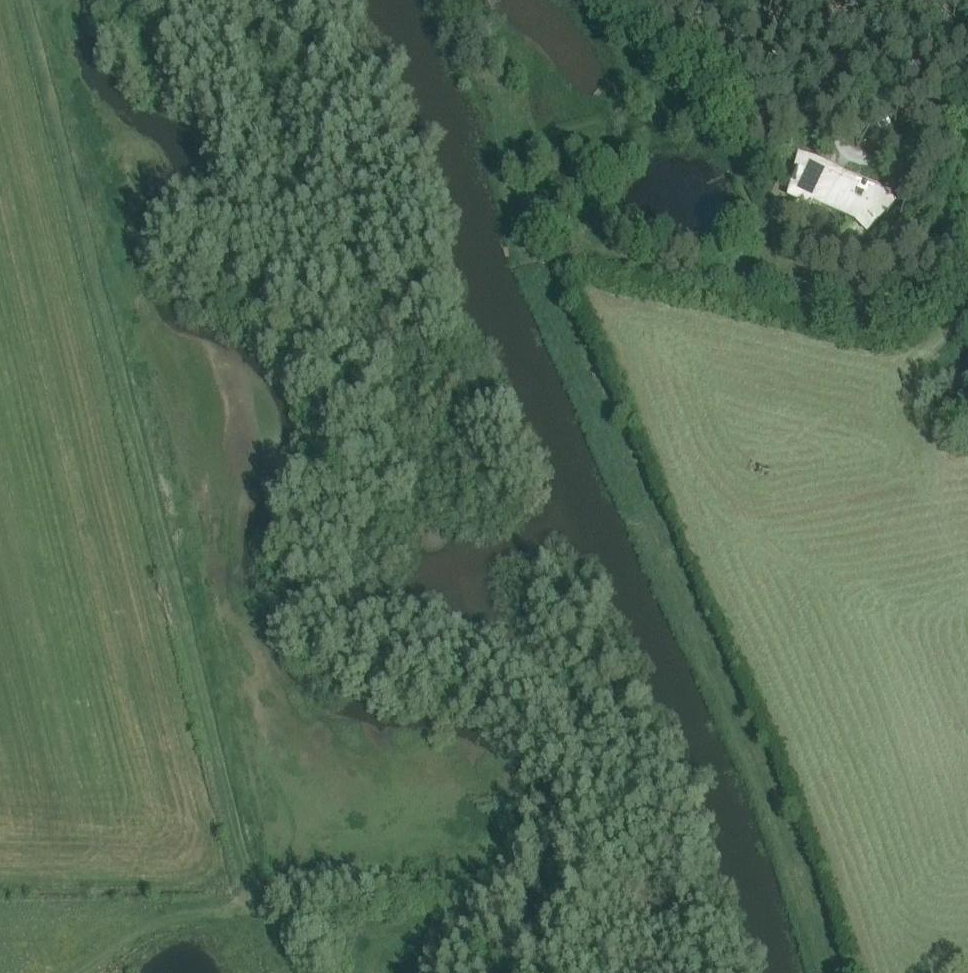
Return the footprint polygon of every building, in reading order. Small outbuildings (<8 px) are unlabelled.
[(797,172),(789,200),(822,214),(824,208),(853,221),(867,234),(878,221),(892,206),(876,191),(816,164),(800,160),(797,172)]
